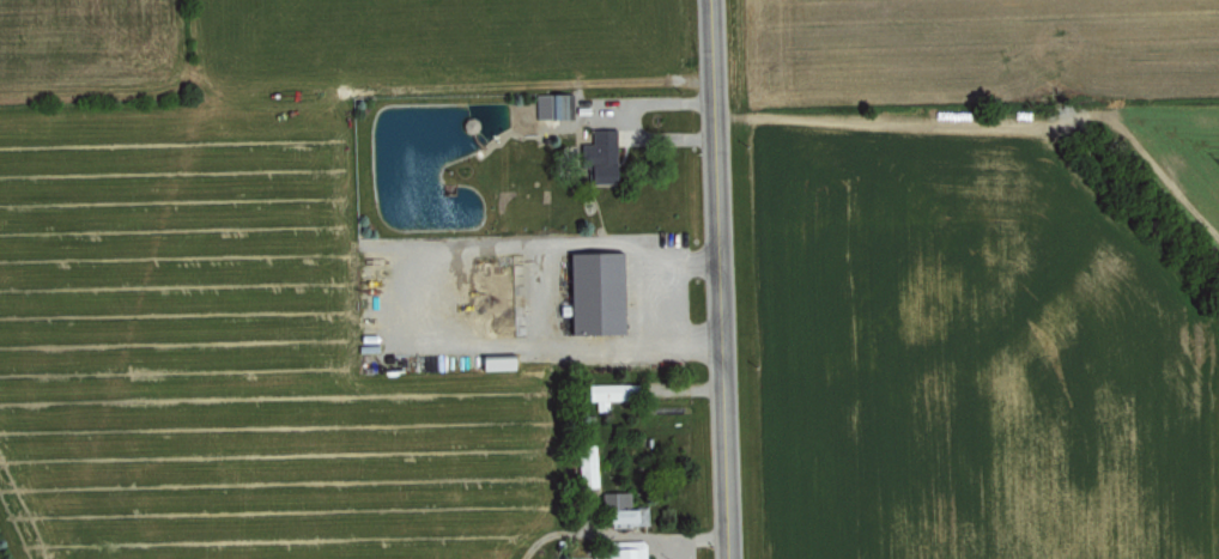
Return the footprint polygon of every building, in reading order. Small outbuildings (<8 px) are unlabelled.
[(536,93),(537,118),(574,117),(573,92),(536,93)] [(591,128),(592,146),(585,146),(585,183),(617,182),(616,128),(591,128)] [(625,333),(623,251),(568,253),(570,335),(625,333)] [(588,401),(596,400),(596,411),(606,410),(606,400),(633,399),(633,383),(588,384),(588,401)] [(646,507),(631,507),(631,492),(604,492),(604,524),(647,524),(646,507)] [(610,556),(593,556),(593,558),(649,558),(649,540),(609,540),(610,556)]
